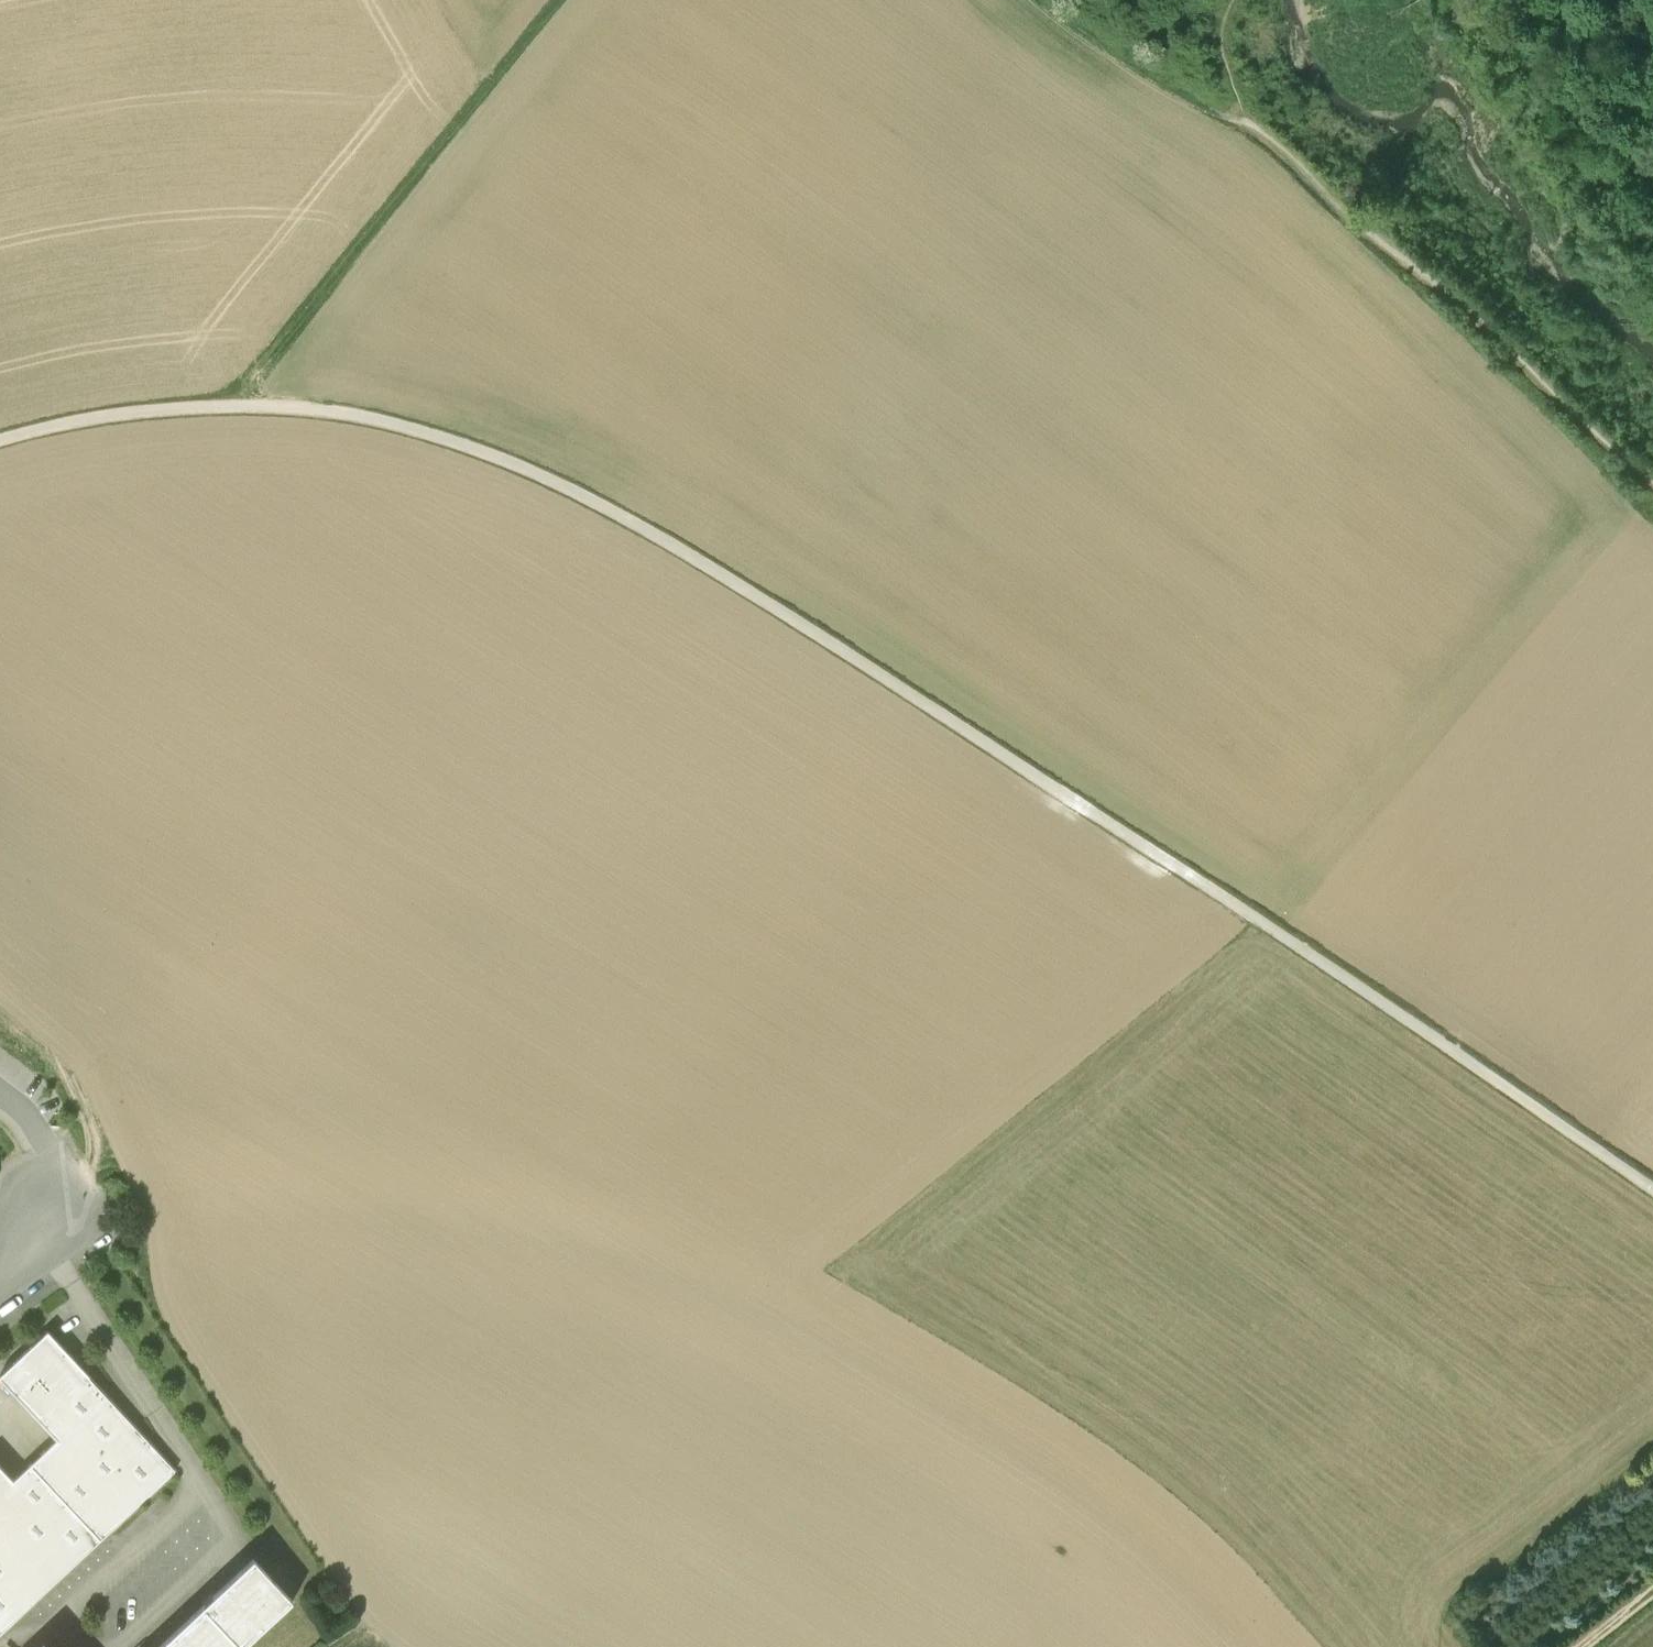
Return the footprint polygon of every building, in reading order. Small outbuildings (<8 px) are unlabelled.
[(176,1470),(89,1377),(90,1376),(48,1331),(0,1375),(0,1379),(57,1440),(13,1480),(0,1466),(0,1632),(176,1470)] [(157,1646),(241,1646),(292,1600),(253,1558),(157,1646)]
